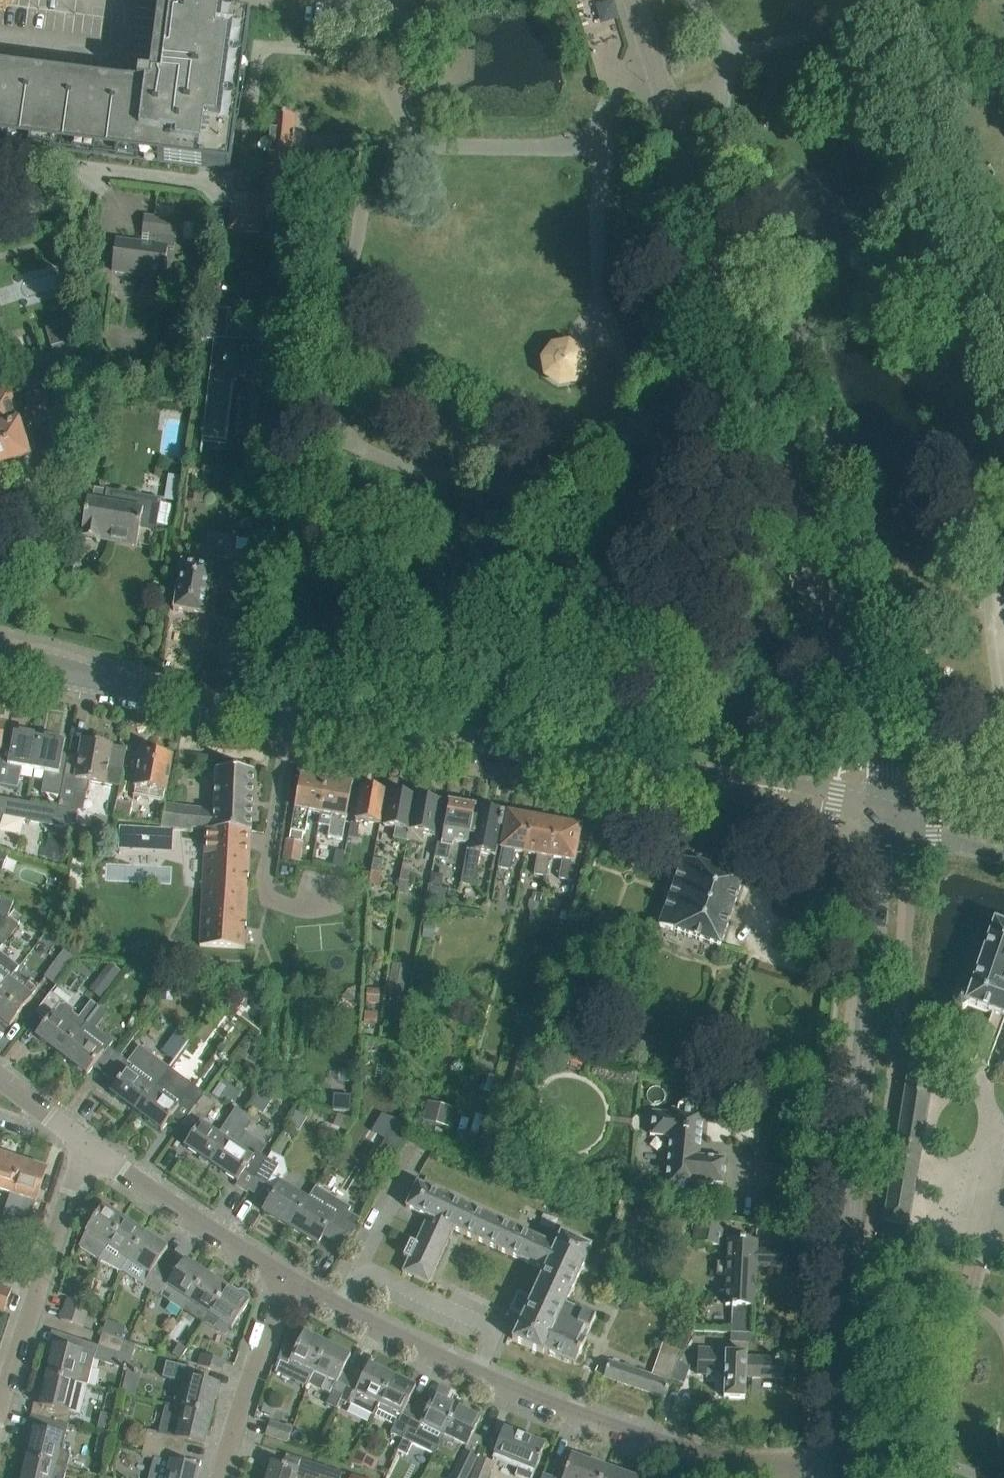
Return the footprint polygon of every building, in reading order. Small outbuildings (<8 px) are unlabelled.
[(233,16),(235,0),(160,0),(150,79),(139,78),(138,87),(0,69),(0,141),(231,171),(250,18),(233,16)] [(6,11),(16,2),(18,0),(0,0),(0,13),(6,11)] [(404,7),(423,12),(426,0),(405,0),(404,7)] [(296,116),(273,113),(265,197),(251,195),(250,211),(232,210),(230,230),(263,233),(265,206),(287,208),(285,222),(284,222),(284,224),(299,225),(302,197),(289,196),(296,116)] [(166,265),(168,247),(175,248),(176,238),(182,239),(182,238),(195,239),(197,225),(184,224),(184,221),(174,220),(175,208),(156,206),(154,218),(145,216),(142,234),(149,234),(148,245),(116,241),(112,271),(147,275),(145,286),(161,288),(163,277),(164,277),(165,271),(167,271),(168,266),(166,265)] [(67,321),(49,326),(54,345),(73,339),(67,321)] [(225,440),(232,380),(263,381),(264,351),(262,351),(263,342),(267,342),(267,341),(214,339),(204,426),(202,426),(201,431),(203,432),(201,454),(202,455),(204,438),(225,440)] [(549,344),(538,359),(541,377),(556,388),(575,386),(586,371),(583,352),(568,341),(549,344)] [(78,374),(79,346),(37,359),(46,384),(78,374)] [(0,396),(0,471),(12,467),(10,461),(28,455),(9,394),(0,396)] [(140,529),(155,531),(156,531),(157,525),(170,527),(174,505),(161,503),(161,502),(144,499),(144,496),(93,488),(92,495),(89,494),(82,537),(137,547),(140,529)] [(268,541),(249,538),(244,567),(201,560),(201,565),(182,562),(173,611),(205,616),(211,581),(262,590),(261,594),(264,594),(264,589),(263,589),(266,571),(263,571),(268,541)] [(40,736),(23,733),(22,738),(14,736),(12,748),(6,747),(0,778),(0,783),(5,784),(5,786),(19,788),(23,768),(34,770),(40,736)] [(818,738),(812,733),(809,733),(804,739),(804,741),(809,747),(813,747),(818,742),(818,738)] [(57,739),(40,736),(34,770),(44,772),(41,792),(56,795),(53,807),(60,808),(65,776),(59,775),(65,746),(56,744),(57,739)] [(83,740),(80,757),(69,755),(65,776),(60,808),(83,812),(89,781),(120,787),(127,748),(83,740)] [(133,762),(132,769),(138,770),(134,797),(165,803),(173,756),(142,751),(140,763),(133,762)] [(217,769),(214,810),(181,807),(165,805),(163,826),(181,829),(193,831),(193,828),(208,830),(251,832),(254,772),(217,769)] [(321,814),(327,780),(301,776),(291,831),(305,834),(309,812),(321,814)] [(353,785),(327,780),(321,814),(332,816),(328,838),(342,840),(349,805),(353,785)] [(362,786),(358,806),(356,819),(380,824),(386,791),(362,786)] [(408,842),(416,796),(390,792),(384,826),(395,828),(393,839),(408,842)] [(442,801),(416,796),(408,842),(421,844),(423,834),(435,836),(442,801)] [(4,818),(75,830),(78,812),(0,799),(0,829),(4,818)] [(134,804),(117,801),(115,815),(131,818),(134,804)] [(470,845),(477,807),(450,802),(442,844),(438,843),(435,857),(452,860),(455,842),(468,844),(470,845)] [(505,812),(477,807),(470,845),(468,844),(462,884),(475,886),(481,853),(497,855),(505,812)] [(526,852),(533,815),(516,812),(515,814),(508,813),(499,868),(512,870),(516,850),(526,852)] [(551,857),(558,819),(533,815),(526,852),(538,854),(534,874),(547,876),(551,857)] [(575,822),(558,819),(551,857),(563,859),(560,879),(576,882),(578,875),(582,855),(576,854),(581,826),(574,825),(575,822)] [(349,837),(358,839),(360,824),(351,823),(349,837)] [(695,824),(688,843),(660,927),(720,947),(743,879),(708,867),(720,833),(695,824)] [(120,826),(119,846),(171,849),(172,829),(120,826)] [(248,900),(251,832),(208,830),(203,898),(248,900)] [(300,863),(303,842),(287,840),(284,860),(300,863)] [(8,855),(0,852),(0,872),(2,873),(8,855)] [(384,862),(375,860),(372,873),(382,874),(384,862)] [(414,866),(404,865),(398,894),(408,896),(410,884),(414,866)] [(429,898),(443,901),(445,891),(432,888),(429,898)] [(244,965),(248,900),(203,898),(200,962),(244,965)] [(24,917),(15,910),(9,918),(8,917),(0,928),(0,943),(4,945),(24,917)] [(968,998),(966,995),(963,994),(960,994),(957,995),(955,998),(954,1001),(955,1004),(957,1007),(960,1008),(964,1007),(967,1006),(968,1003),(1003,1016),(1003,926),(995,922),(968,998)] [(423,923),(421,937),(433,939),(435,924),(423,923)] [(75,958),(66,951),(46,977),(55,984),(75,958)] [(9,981),(16,972),(19,967),(0,952),(0,993),(9,981)] [(387,990),(403,994),(409,967),(393,963),(387,990)] [(29,982),(16,972),(9,981),(0,993),(0,1014),(2,1016),(1,1018),(11,1025),(39,988),(30,981),(29,982)] [(160,977),(158,996),(170,997),(171,978),(160,977)] [(62,1055),(99,1006),(92,1001),(80,1018),(74,1013),(74,1009),(67,1004),(62,1005),(61,1004),(61,1000),(51,992),(36,1013),(47,1022),(36,1036),(62,1055)] [(514,1014),(533,1020),(536,1009),(517,1003),(514,1014)] [(105,1075),(119,1055),(112,1050),(114,1048),(113,1044),(93,1028),(106,1012),(99,1006),(62,1055),(87,1075),(94,1066),(105,1075)] [(136,1111),(169,1067),(141,1047),(129,1063),(119,1055),(105,1075),(117,1083),(110,1092),(136,1111)] [(261,1071),(247,1064),(240,1077),(254,1085),(261,1071)] [(205,1094),(169,1067),(136,1111),(162,1130),(170,1120),(181,1128),(197,1105),(202,1097),(203,1096),(205,1094)] [(904,1252),(933,1079),(908,1075),(880,1248),(904,1252)] [(351,1094),(334,1093),(333,1109),(350,1110),(351,1094)] [(211,1164),(245,1114),(235,1107),(218,1132),(201,1121),(214,1104),(203,1096),(202,1097),(197,1105),(181,1128),(192,1136),(185,1146),(211,1164)] [(704,1111),(698,1111),(698,1107),(696,1103),(693,1101),(689,1100),(685,1100),(681,1102),(678,1105),(677,1109),(672,1108),(672,1113),(652,1111),(650,1135),(670,1137),(665,1189),(697,1191),(698,1182),(723,1185),(726,1159),(700,1156),(704,1111)] [(451,1127),(455,1109),(428,1102),(423,1120),(451,1127)] [(509,1112),(489,1107),(478,1154),(497,1159),(509,1112)] [(297,1113),(289,1127),(299,1133),(307,1119),(297,1113)] [(249,1189),(267,1161),(262,1158),(267,1149),(243,1133),(253,1120),(245,1114),(211,1164),(238,1183),(249,1189)] [(398,1122),(394,1134),(384,1153),(396,1159),(407,1138),(406,1125),(398,1122)] [(479,1138),(458,1133),(454,1146),(475,1151),(479,1138)] [(21,1161),(0,1154),(0,1189),(11,1193),(21,1161)] [(47,1169),(21,1161),(11,1193),(4,1211),(30,1220),(47,1169)] [(309,1199),(282,1182),(281,1184),(273,1180),(279,1169),(267,1161),(249,1189),(249,1190),(270,1202),(264,1212),(291,1228),(309,1199)] [(545,1351),(575,1365),(586,1339),(585,1339),(589,1332),(590,1332),(596,1319),(584,1313),(583,1314),(565,1306),(592,1248),(561,1234),(556,1246),(417,1183),(416,1185),(414,1184),(409,1195),(411,1196),(406,1208),(428,1218),(416,1244),(411,1241),(404,1257),(409,1259),(403,1272),(429,1284),(454,1229),(544,1271),(543,1274),(532,1297),(518,1291),(510,1310),(519,1314),(518,1316),(520,1317),(521,1315),(524,1316),(513,1340),(543,1354),(545,1351)] [(316,1187),(309,1199),(291,1228),(318,1244),(323,1235),(345,1247),(355,1229),(355,1228),(360,1219),(349,1212),(351,1208),(316,1187)] [(99,1260),(125,1220),(103,1206),(86,1232),(79,1247),(99,1260)] [(722,1247),(726,1220),(697,1215),(692,1242),(722,1247)] [(123,1271),(147,1234),(125,1220),(99,1260),(122,1273),(123,1271)] [(168,1248),(147,1234),(123,1271),(152,1290),(165,1271),(157,1265),(168,1248)] [(757,1241),(729,1240),(728,1260),(717,1262),(717,1274),(727,1276),(726,1305),(732,1306),(731,1333),(751,1333),(752,1307),(754,1307),(754,1301),(756,1300),(757,1290),(755,1289),(756,1265),(788,1267),(788,1251),(757,1250),(757,1241)] [(183,1311),(190,1301),(207,1274),(185,1259),(174,1276),(165,1271),(152,1290),(183,1311)] [(0,1272),(0,1274),(11,1278),(15,1266),(3,1262),(0,1272)] [(210,1315),(228,1288),(207,1274),(190,1301),(210,1315)] [(0,1287),(0,1312),(4,1313),(12,1291),(0,1287)] [(250,1302),(228,1288),(210,1315),(205,1322),(214,1328),(219,1321),(232,1329),(250,1302)] [(91,1305),(87,1304),(68,1298),(65,1308),(88,1316),(91,1305)] [(84,1327),(88,1316),(65,1308),(61,1320),(84,1327)] [(306,1387),(308,1383),(328,1344),(304,1332),(297,1348),(285,1344),(276,1372),(277,1373),(280,1367),(299,1376),(296,1382),(306,1387)] [(89,1357),(95,1359),(99,1346),(58,1333),(57,1334),(66,1337),(63,1348),(55,1346),(48,1375),(84,1384),(84,1385),(87,1386),(91,1368),(86,1367),(89,1357)] [(123,1369),(131,1343),(103,1334),(99,1346),(95,1359),(123,1369)] [(678,1361),(681,1352),(682,1348),(664,1342),(655,1366),(653,1373),(610,1358),(604,1377),(652,1393),(665,1398),(671,1382),(677,1364),(678,1361)] [(154,1364),(158,1352),(131,1343),(123,1369),(138,1376),(143,1360),(154,1364)] [(351,1355),(328,1344),(308,1383),(331,1394),(326,1404),(337,1409),(341,1400),(340,1400),(351,1378),(342,1373),(351,1355)] [(226,1361),(203,1354),(187,1348),(186,1351),(180,1360),(199,1366),(222,1373),(226,1361)] [(779,1358),(775,1357),(775,1359),(747,1358),(747,1353),(726,1352),(726,1354),(712,1353),(713,1348),(698,1348),(697,1374),(712,1375),(712,1371),(725,1372),(724,1398),(745,1399),(746,1375),(752,1376),(752,1378),(784,1379),(785,1359),(779,1359),(779,1358)] [(688,1355),(681,1352),(678,1361),(685,1364),(688,1355)] [(373,1415),(393,1376),(369,1364),(360,1382),(351,1378),(340,1400),(341,1400),(350,1405),(351,1405),(373,1415)] [(690,1368),(677,1364),(671,1382),(684,1386),(690,1368)] [(211,1415),(218,1385),(192,1379),(193,1377),(181,1373),(173,1406),(211,1415)] [(80,1401),(84,1385),(84,1384),(48,1375),(40,1405),(34,1404),(31,1416),(67,1425),(70,1412),(67,1411),(70,1398),(80,1401)] [(416,1387),(393,1376),(373,1415),(394,1426),(391,1433),(402,1439),(416,1409),(407,1405),(416,1387)] [(445,1437),(459,1408),(434,1396),(426,1414),(416,1409),(402,1439),(403,1439),(398,1451),(408,1455),(415,1438),(438,1449),(445,1437)] [(204,1445),(211,1415),(173,1406),(167,1404),(160,1433),(148,1430),(145,1443),(182,1452),(185,1441),(204,1445)] [(481,1419),(459,1408),(445,1437),(438,1449),(437,1452),(454,1460),(462,1445),(467,1448),(481,1419)] [(64,1437),(67,1425),(31,1416),(28,1429),(34,1430),(27,1460),(67,1469),(71,1454),(68,1451),(62,1449),(64,1437)] [(270,1422),(269,1423),(266,1435),(288,1442),(293,1429),(270,1422)] [(496,1448),(493,1457),(519,1467),(515,1477),(519,1477),(533,1477),(536,1469),(545,1446),(504,1430),(496,1448)] [(99,1433),(97,1442),(107,1444),(109,1435),(99,1433)] [(182,1452),(145,1443),(142,1457),(154,1460),(150,1477),(196,1477),(199,1468),(179,1464),(182,1452)] [(350,1462),(375,1471),(379,1461),(356,1450),(350,1462)] [(454,1475),(460,1477),(468,1477),(479,1457),(466,1450),(454,1475)] [(346,1473),(287,1454),(283,1466),(271,1463),(267,1477),(344,1477),(346,1473)] [(606,1467),(603,1466),(604,1463),(592,1459),(591,1462),(572,1455),(564,1477),(602,1477),(606,1467)] [(494,1462),(480,1457),(471,1477),(488,1477),(494,1462)] [(67,1469),(27,1460),(23,1477),(65,1477),(67,1469)] [(606,1467),(602,1477),(636,1477),(606,1467)]
